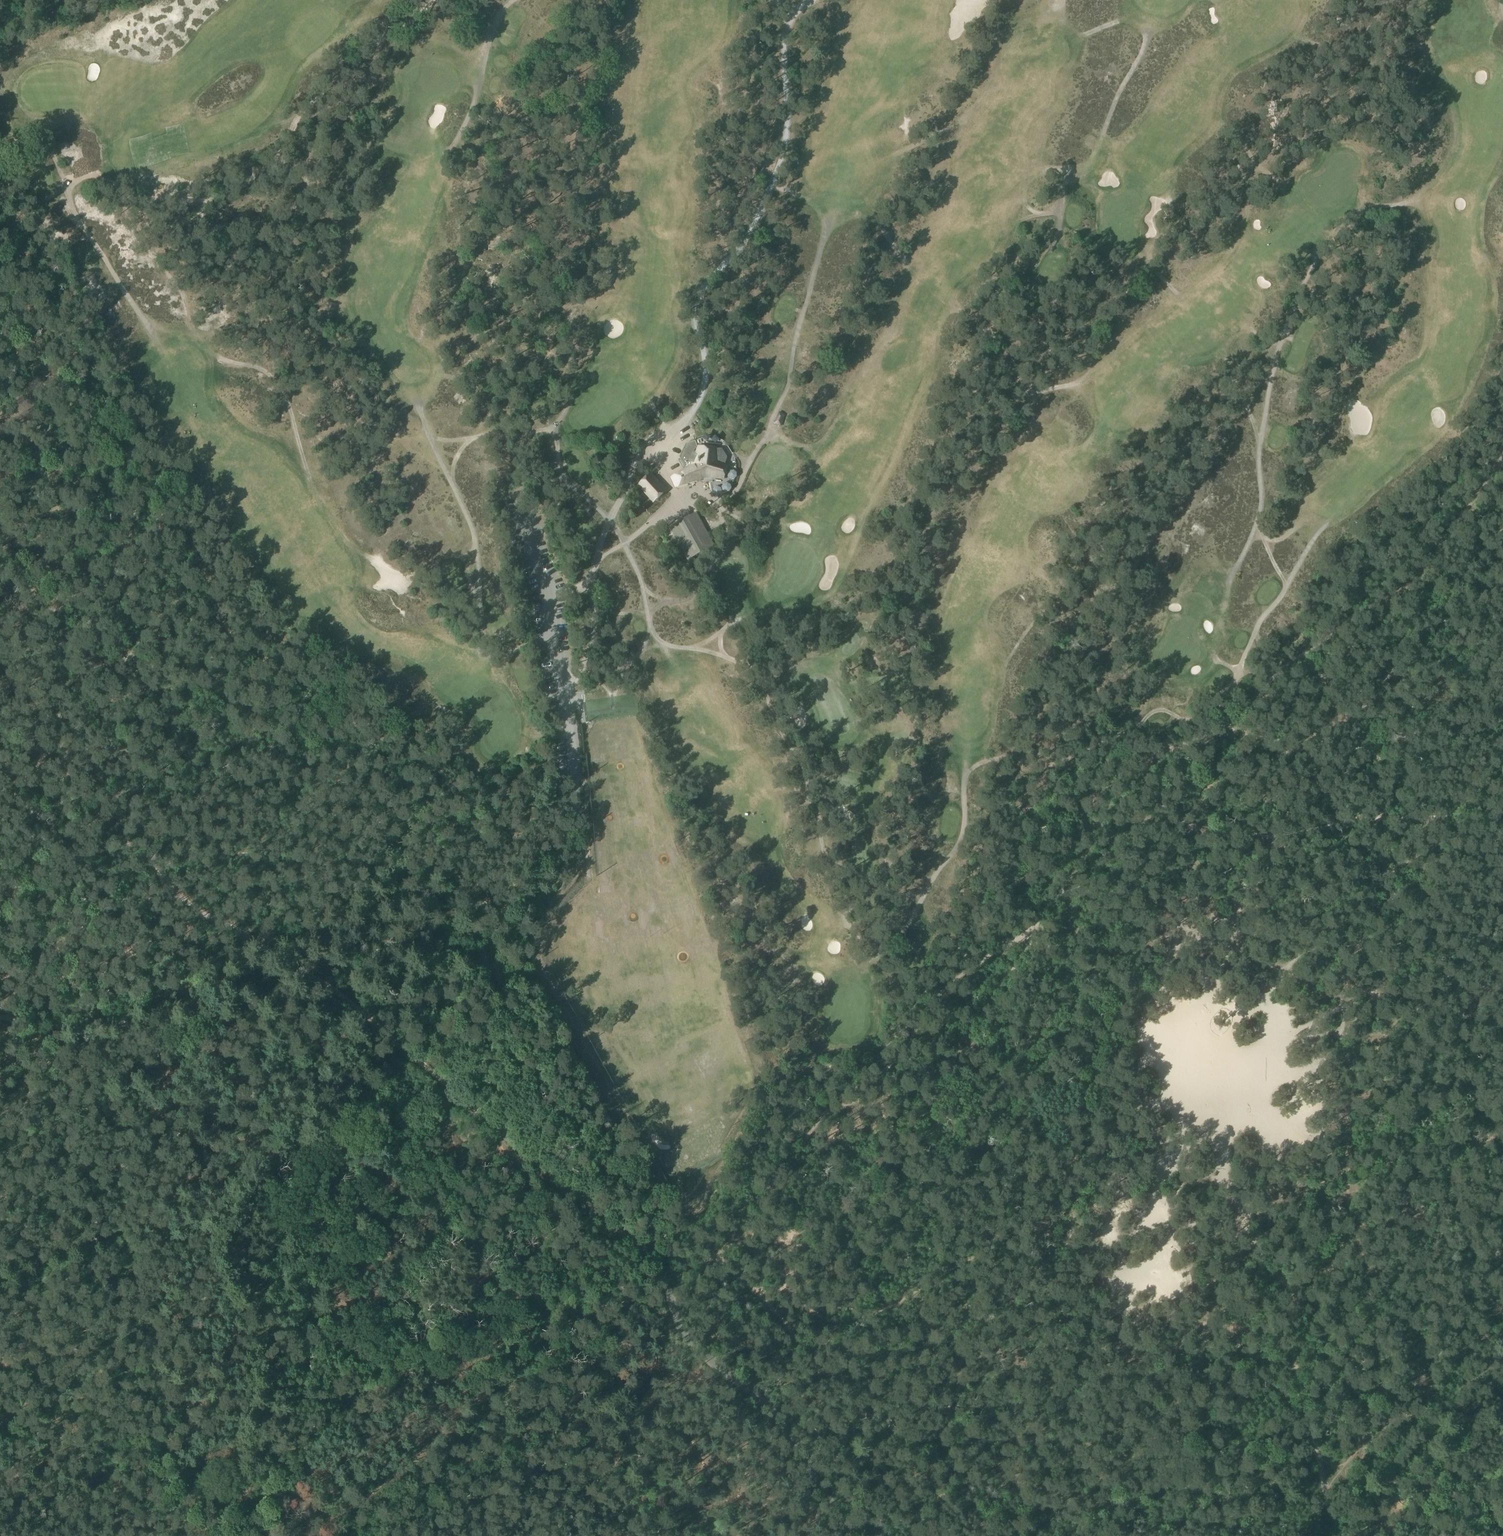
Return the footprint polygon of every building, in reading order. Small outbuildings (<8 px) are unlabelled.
[(780,426),(784,414),(778,412),(775,421),(774,421),(773,424),(780,426)] [(677,457),(685,468),(670,478),(675,489),(707,479),(712,479),(711,489),(711,490),(711,491),(711,492),(712,492),(712,493),(713,493),(718,493),(719,493),(723,492),(724,491),(725,490),(727,489),(728,488),(729,487),(730,486),(731,484),(732,483),(732,482),(733,481),(734,478),(734,476),(735,474),(735,471),(735,470),(735,468),(735,467),(735,464),(735,463),(735,461),(734,459),(734,458),(735,457),(734,457),(732,452),(733,452),(732,451),(731,452),(723,440),(714,436),(706,435),(683,443),(677,457)] [(667,491),(650,473),(636,486),(653,504),(667,491)] [(697,513),(669,528),(675,538),(687,561),(715,545),(697,513)]
